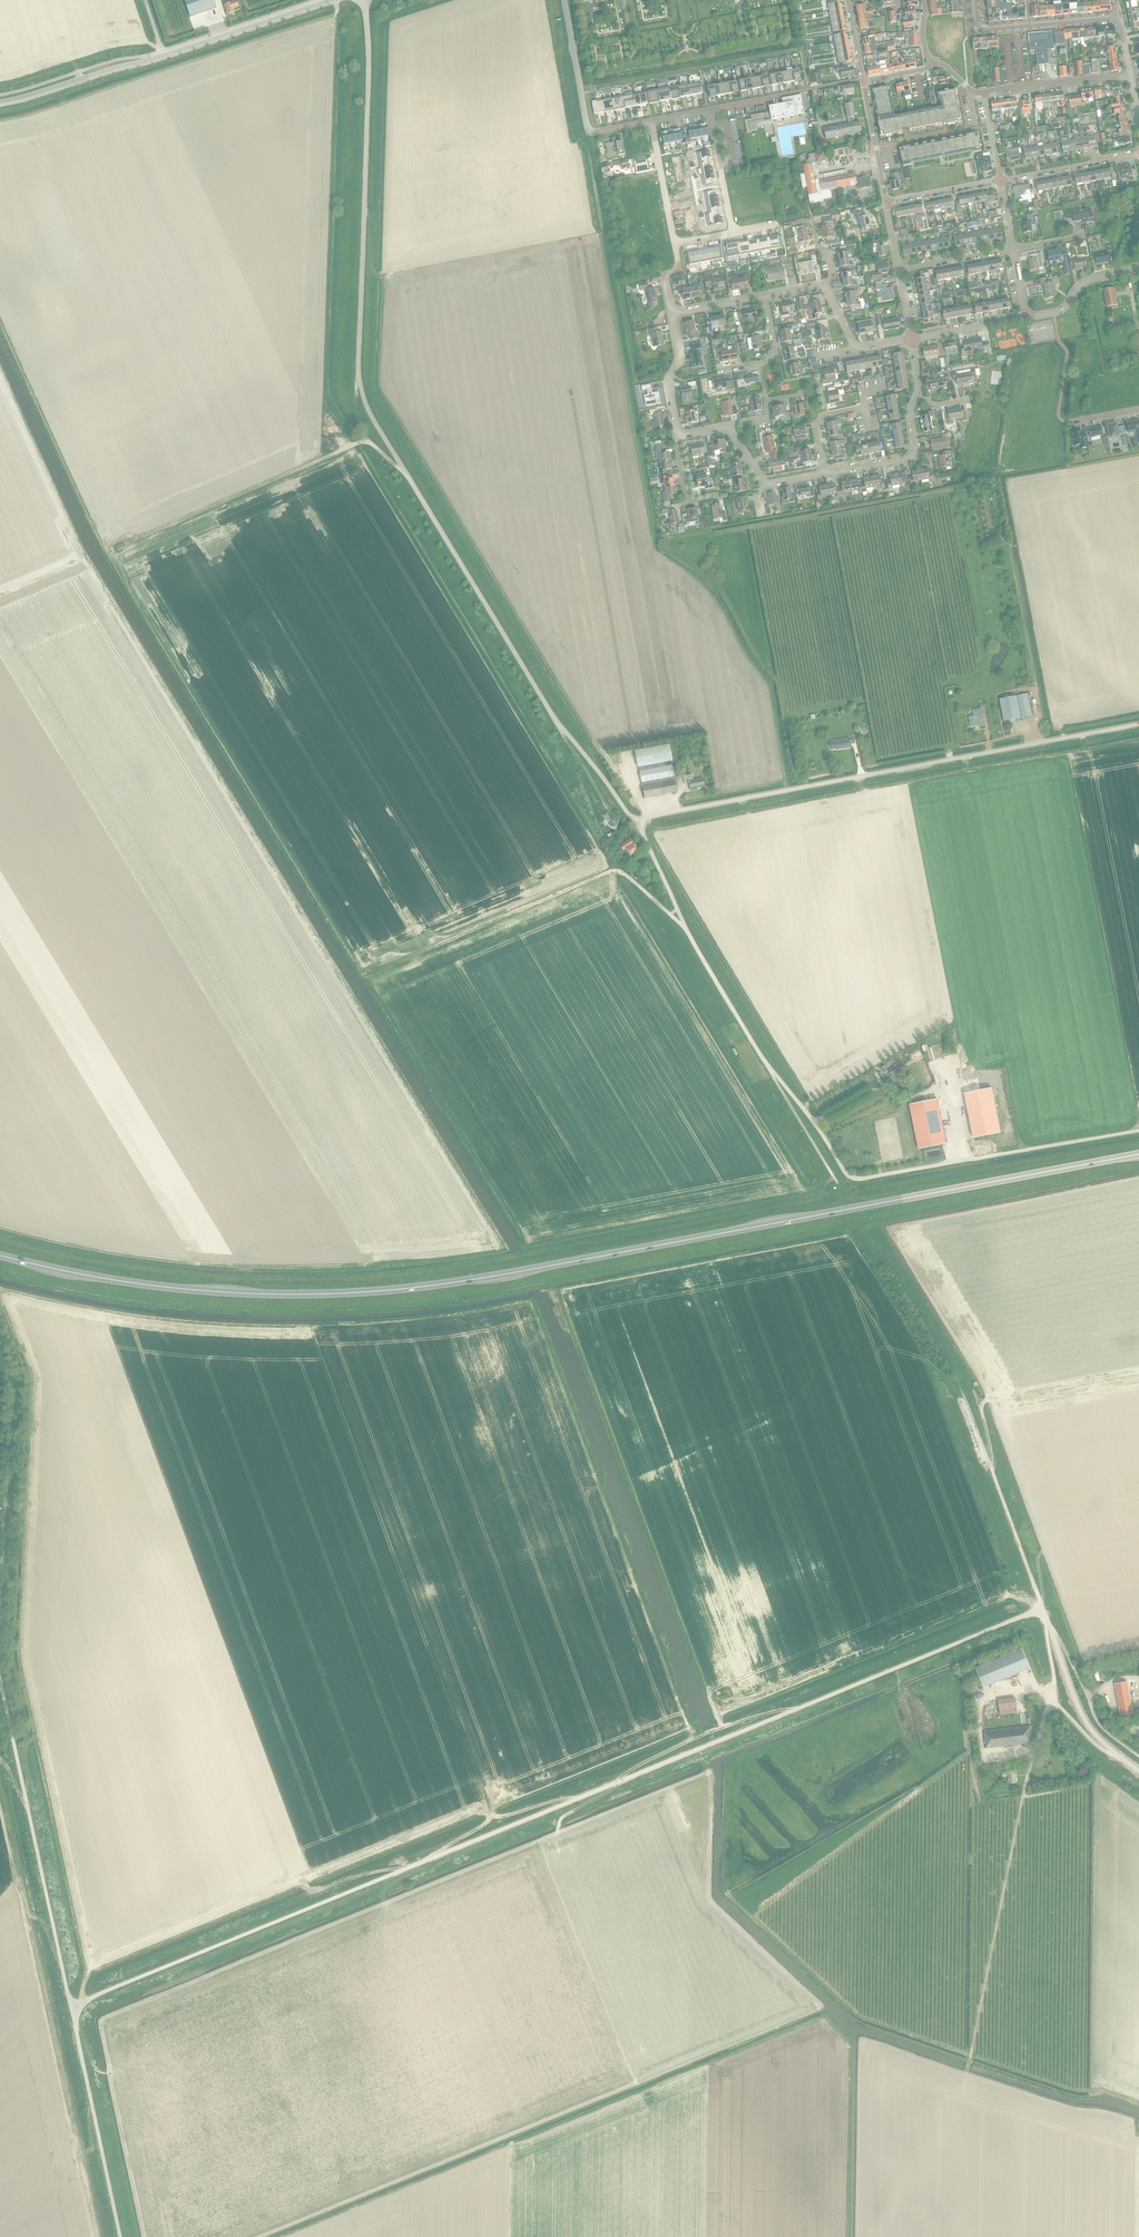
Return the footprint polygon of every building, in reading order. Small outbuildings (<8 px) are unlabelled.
[(190,16),(217,8),(214,0),(185,0),(190,16)] [(237,0),(233,2),(232,0),(227,0),(228,3),(224,4),(227,14),(234,11),(234,10),(239,9),(237,0)] [(915,9),(915,6),(918,6),(917,0),(907,0),(908,10),(915,9)] [(988,9),(998,8),(998,11),(999,11),(999,12),(1001,12),(1001,11),(1002,11),(1003,11),(1007,10),(1011,10),(1011,8),(1012,8),(1012,7),(1014,6),(1014,3),(1002,5),(1002,4),(1000,5),(1000,0),(996,0),(987,1),(988,9)] [(1079,2),(1080,2),(1080,0),(1077,0),(1077,3),(1078,13),(1085,12),(1085,3),(1079,4),(1079,2)] [(1087,3),(1087,0),(1084,0),(1085,3),(1085,12),(1094,12),(1093,2),(1087,3)] [(1094,12),(1111,10),(1109,0),(1097,0),(1098,2),(1093,2),(1094,12)] [(840,1),(827,4),(828,11),(842,9),(840,1)] [(1136,1),(1126,3),(1127,9),(1138,7),(1136,1)] [(952,13),(963,12),(962,2),(948,3),(946,4),(946,5),(948,5),(948,6),(951,5),(952,13)] [(1070,14),(1078,13),(1077,3),(1069,4),(1070,14)] [(858,14),(873,11),(872,8),(869,9),(869,10),(866,11),(865,4),(857,6),(858,14)] [(1032,17),(1040,16),(1039,4),(1036,4),(1036,6),(1031,6),(1032,17)] [(1062,14),(1070,14),(1069,4),(1061,5),(1062,14)] [(931,15),(938,14),(936,5),(929,5),(931,15)] [(1055,15),(1062,14),(1061,5),(1054,6),(1055,15)] [(1047,16),(1055,15),(1054,6),(1046,7),(1047,16)] [(988,16),(989,21),(1000,20),(999,17),(1003,17),(1002,11),(1001,11),(1001,12),(999,12),(999,11),(998,11),(998,8),(988,9),(988,16)] [(1017,13),(1017,19),(1026,18),(1025,8),(1016,9),(1017,13)] [(1138,14),(1138,11),(1138,12),(1138,8),(1128,10),(1129,17),(1138,14)] [(842,9),(828,11),(830,18),(843,16),(842,9)] [(916,16),(915,9),(908,10),(905,10),(906,17),(900,18),(900,21),(903,21),(913,19),(913,16),(916,16)] [(1017,19),(1017,13),(1011,13),(1011,10),(1007,10),(1003,11),(1002,11),(1003,17),(1003,20),(1017,19)] [(866,20),(866,19),(865,14),(868,13),(868,15),(873,14),(873,11),(858,14),(859,21),(866,20)] [(900,21),(900,18),(900,14),(896,15),(896,11),(889,12),(890,23),(900,21)] [(1129,17),(1130,23),(1137,22),(1137,19),(1138,18),(1138,14),(1129,17)] [(843,16),(830,18),(831,25),(844,23),(843,16)] [(869,26),(867,19),(866,19),(866,20),(859,21),(861,29),(876,26),(875,23),(871,24),(872,25),(869,26)] [(914,26),(913,19),(903,21),(904,31),(912,30),(911,27),(914,26)] [(844,23),(831,25),(832,33),(846,30),(844,23)] [(1105,36),(1106,41),(1108,41),(1108,36),(1107,36),(1116,35),(1114,26),(1105,27),(1106,36),(1105,36)] [(1104,41),(1106,41),(1105,36),(1106,36),(1105,27),(1096,28),(1096,36),(1104,36),(1104,37),(1103,37),(1104,41)] [(1096,37),(1096,36),(1096,28),(1088,29),(1088,38),(1089,38),(1096,37)] [(1080,43),(1080,38),(1079,29),(1071,30),(1072,40),(1077,40),(1077,43),(1080,43)] [(1088,40),(1088,38),(1088,29),(1079,29),(1080,38),(1085,38),(1085,41),(1088,40)] [(1072,48),(1072,40),(1071,30),(1064,31),(1064,39),(1065,39),(1069,38),(1070,48),(1072,48)] [(1055,41),(1055,40),(1054,31),(1047,32),(1048,49),(1055,48),(1055,41)] [(1065,42),(1064,39),(1064,31),(1054,31),(1055,40),(1055,41),(1055,44),(1065,43),(1065,42)] [(846,32),(833,35),(834,42),(847,40),(846,32)] [(1048,49),(1047,32),(1028,34),(1029,51),(1036,50),(1037,65),(1039,65),(1049,64),(1048,49)] [(992,47),(998,47),(997,36),(988,37),(989,49),(990,56),(993,55),(992,47)] [(875,38),(869,39),(868,37),(863,38),(864,46),(876,44),(875,38)] [(977,50),(989,49),(988,37),(973,39),(975,65),(979,65),(977,50)] [(847,40),(834,42),(836,49),(849,47),(847,40)] [(877,51),(876,45),(876,44),(864,46),(866,54),(877,51)] [(1107,57),(1116,56),(1115,47),(1107,47),(1107,45),(1098,46),(1098,50),(1107,49),(1108,52),(1106,53),(1107,57)] [(849,47),(836,49),(837,56),(850,54),(849,47)] [(889,59),(887,59),(887,57),(888,56),(888,52),(884,53),(884,55),(885,60),(888,72),(894,71),(892,63),(891,63),(891,64),(890,65),(889,59)] [(850,54),(837,56),(838,64),(852,61),(850,54)] [(904,58),(901,59),(901,56),(897,57),(900,70),(906,69),(904,58)] [(1110,64),(1118,63),(1116,56),(1107,57),(1099,59),(1100,61),(1107,60),(1107,59),(1109,59),(1110,64)] [(894,71),(900,70),(897,57),(894,58),(894,60),(892,60),(892,63),(894,71)] [(904,58),(906,69),(916,67),(915,59),(914,57),(904,58)] [(875,58),(872,58),(872,59),(875,75),(881,74),(880,66),(876,66),(875,58)] [(867,63),(866,63),(868,68),(867,68),(869,76),(875,75),(872,59),(867,60),(867,63)] [(881,74),(888,72),(885,60),(882,60),(882,62),(879,62),(880,66),(881,74)] [(1118,63),(1110,64),(1110,69),(1103,70),(1103,72),(1110,71),(1110,72),(1119,71),(1118,63)] [(853,67),(844,69),(844,66),(835,67),(836,73),(838,73),(839,74),(840,74),(841,78),(854,76),(853,67)] [(1066,67),(1059,67),(1060,74),(1060,77),(1067,76),(1067,74),(1066,67)] [(792,70),(794,81),(800,80),(798,69),(792,70)] [(821,83),(819,70),(813,71),(813,74),(810,75),(812,83),(818,82),(818,83),(821,83)] [(772,86),(778,85),(776,74),(770,75),(772,86)] [(761,76),(763,87),(769,86),(767,75),(761,76)] [(933,81),(936,80),(938,80),(939,85),(949,83),(947,76),(939,78),(939,76),(932,78),(933,81)] [(741,92),(747,90),(745,80),(739,81),(741,92)] [(691,95),(702,93),(700,81),(689,83),(691,95)] [(738,92),(736,81),(730,82),(732,93),(738,92)] [(902,83),(904,91),(908,90),(909,97),(911,96),(910,89),(909,82),(902,83)] [(681,97),(691,95),(689,83),(679,85),(681,97)] [(1109,93),(1122,91),(1120,84),(1112,86),(1112,90),(1109,91),(1109,90),(1105,90),(1105,94),(1109,93)] [(671,99),(681,97),(679,85),(668,87),(671,99)] [(707,87),(709,97),(715,96),(713,85),(707,87)] [(854,93),(852,85),(841,87),(841,86),(837,87),(838,91),(842,90),(843,95),(854,93)] [(956,89),(952,90),(949,90),(948,90),(949,91),(945,91),(945,90),(945,91),(938,92),(939,101),(940,101),(941,101),(942,107),(895,116),(890,91),(891,90),(892,91),(891,85),(883,87),(883,86),(883,87),(880,88),(880,87),(873,89),(874,93),(876,100),(875,100),(876,100),(876,103),(876,104),(878,110),(877,110),(877,111),(878,110),(878,114),(879,118),(879,122),(881,133),(882,133),(882,132),(884,132),(885,135),(884,135),(884,136),(893,134),(899,132),(899,133),(899,132),(902,132),(902,133),(903,132),(902,132),(903,132),(903,130),(909,129),(909,130),(910,130),(910,131),(910,130),(913,129),(914,130),(918,129),(919,129),(918,128),(922,128),(922,129),(922,128),(927,127),(927,128),(927,127),(930,126),(930,127),(930,126),(935,125),(935,126),(935,125),(938,125),(938,126),(939,125),(938,125),(943,124),(943,125),(947,124),(948,124),(958,122),(958,119),(961,119),(962,119),(960,110),(959,110),(958,105),(959,104),(958,104),(957,101),(958,101),(956,95),(957,94),(956,89)] [(660,101),(671,99),(668,87),(658,89),(660,101)] [(1105,94),(1105,90),(1105,87),(1094,89),(1095,99),(1102,98),(1101,96),(1099,96),(1099,95),(1102,95),(1105,94)] [(647,91),(649,104),(660,102),(658,89),(647,91)] [(1087,90),(1087,89),(1087,90),(1086,90),(1085,90),(1081,90),(1082,100),(1093,98),(1094,98),(1092,89),(1087,90)] [(636,106),(647,104),(645,92),(634,94),(636,106)] [(1056,93),(1057,100),(1061,100),(1062,105),(1065,105),(1063,92),(1056,93)] [(626,108),(636,106),(634,94),(624,96),(626,108)] [(1051,106),(1051,101),(1050,94),(1041,95),(1043,105),(1049,104),(1049,106),(1051,106)] [(804,113),(801,95),(781,98),(782,103),(768,106),(769,112),(751,115),(751,119),(744,120),(747,132),(757,130),(756,124),(771,121),(771,120),(795,116),(795,115),(804,113)] [(1043,105),(1041,95),(1035,96),(1035,103),(1037,102),(1038,109),(1043,109),(1043,105)] [(1082,105),(1081,100),(1080,95),(1069,96),(1070,106),(1082,105)] [(1112,108),(1113,108),(1124,105),(1122,95),(1115,96),(1117,103),(1111,104),(1112,105),(1112,108)] [(615,110),(626,108),(624,96),(613,98),(615,110)] [(605,112),(615,110),(613,98),(603,100),(605,112)] [(1009,113),(1012,113),(1010,99),(1004,100),(1005,109),(1010,108),(1010,109),(1009,110),(1009,113)] [(605,112),(603,100),(592,102),(594,114),(605,112)] [(1000,118),(999,114),(997,101),(991,102),(993,115),(996,115),(997,119),(998,118),(1000,118)] [(1030,108),(1029,102),(1026,103),(1026,101),(1021,102),(1021,103),(1018,103),(1020,116),(1023,116),(1023,113),(1031,112),(1030,108)] [(855,117),(852,103),(844,104),(847,118),(848,123),(823,128),(825,139),(861,132),(859,121),(853,122),(852,117),(855,117)] [(1115,114),(1118,113),(1126,112),(1124,105),(1113,108),(1115,114)] [(1120,124),(1128,122),(1126,112),(1118,113),(1120,124)] [(1097,127),(1096,119),(1089,120),(1090,124),(1090,128),(1097,127)] [(812,125),(817,124),(817,122),(809,124),(809,125),(807,125),(809,133),(813,132),(813,129),(812,125)] [(706,125),(700,126),(702,137),(708,136),(706,125)] [(700,126),(694,127),(696,138),(702,137),(700,126)] [(689,134),(685,135),(686,143),(696,141),(696,138),(694,127),(687,128),(689,134)] [(1129,128),(1121,130),(1118,130),(1119,133),(1113,134),(1114,137),(1130,134),(1129,128)] [(680,130),(674,131),(676,142),(682,141),(680,130)] [(674,131),(668,132),(670,143),(676,142),(674,131)] [(668,132),(661,133),(664,144),(670,143),(668,132)] [(1087,137),(1089,146),(1089,147),(1094,146),(1094,145),(1096,145),(1094,135),(1089,136),(1089,133),(1086,134),(1087,137)] [(973,153),(982,151),(979,137),(978,137),(976,138),(975,134),(967,135),(967,136),(963,137),(963,136),(963,137),(960,137),(959,137),(960,137),(955,138),(952,139),(951,138),(951,139),(947,140),(947,139),(946,139),(946,140),(943,141),(943,140),(943,141),(942,141),(943,142),(937,143),(936,142),(935,142),(935,141),(935,142),(932,143),(932,142),(932,143),(927,144),(927,143),(927,144),(924,144),(923,144),(924,144),(919,145),(916,146),(915,145),(915,146),(912,147),(911,146),(903,148),(904,152),(902,152),(901,152),(904,166),(912,165),(912,164),(911,163),(931,159),(932,163),(940,162),(939,158),(943,157),(943,161),(952,159),(951,155),(973,151),(973,152),(973,153)] [(1087,137),(1082,138),(1082,135),(1079,135),(1080,138),(1081,138),(1082,147),(1083,147),(1083,148),(1087,147),(1087,146),(1089,146),(1087,137)] [(1081,138),(1080,138),(1076,139),(1075,136),(1073,136),(1073,139),(1074,139),(1076,148),(1076,149),(1081,148),(1080,148),(1082,147),(1081,138)] [(1123,144),(1131,143),(1130,136),(1113,139),(1113,141),(1114,140),(1115,142),(1118,142),(1118,145),(1123,144)] [(619,157),(618,155),(616,142),(615,137),(612,138),(613,142),(604,144),(605,148),(606,148),(607,154),(606,154),(607,160),(615,158),(619,157)] [(1074,139),(1073,139),(1069,140),(1069,137),(1066,138),(1067,141),(1069,150),(1069,151),(1074,150),(1074,149),(1076,148),(1074,139)] [(1067,141),(1063,141),(1062,138),(1060,139),(1060,142),(1061,142),(1063,152),(1067,151),(1067,150),(1069,150),(1067,141)] [(1052,154),(1053,154),(1056,153),(1056,152),(1059,152),(1057,143),(1058,143),(1058,139),(1055,140),(1056,143),(1052,144),(1051,140),(1049,141),(1049,144),(1050,144),(1052,153),(1052,154)] [(622,141),(616,142),(618,155),(624,154),(622,141)] [(1050,144),(1049,144),(1045,145),(1044,142),(1042,142),(1043,145),(1045,154),(1045,155),(1050,154),(1050,153),(1052,153),(1050,144)] [(1043,145),(1038,146),(1038,143),(1035,143),(1036,147),(1037,146),(1038,155),(1039,156),(1043,156),(1043,155),(1045,154),(1043,145)] [(1037,146),(1036,147),(1032,147),(1031,144),(1029,145),(1029,148),(1030,148),(1032,157),(1032,158),(1037,157),(1036,156),(1038,155),(1037,146)] [(1030,148),(1029,148),(1025,149),(1024,145),(1022,146),(1023,149),(1024,149),(1025,159),(1030,158),(1030,157),(1032,157),(1030,148)] [(1019,151),(1018,151),(1018,148),(1006,150),(1007,154),(1006,154),(1008,162),(1012,161),(1020,159),(1019,151)] [(708,150),(697,153),(699,164),(708,162),(707,157),(709,156),(708,150)] [(830,189),(827,174),(818,175),(816,166),(819,162),(825,161),(823,152),(808,155),(808,158),(806,162),(806,164),(802,165),(804,174),(800,174),(802,188),(807,187),(810,204),(824,201),(824,199),(832,197),(831,189),(830,189)] [(680,156),(669,158),(670,164),(672,163),(673,169),(682,167),(680,156)] [(992,171),(991,162),(990,157),(981,158),(984,173),(992,171)] [(647,159),(633,162),(635,173),(649,171),(647,159)] [(700,169),(697,169),(698,175),(712,172),(711,167),(709,167),(708,162),(699,164),(700,169)] [(1121,170),(1123,179),(1127,178),(1127,177),(1133,175),(1132,168),(1129,168),(1128,165),(1119,167),(1119,171),(1121,170)] [(674,174),(672,174),(673,180),(684,178),(682,167),(673,169),(674,174)] [(1102,170),(1104,179),(1111,178),(1109,169),(1102,170)] [(1097,180),(1104,179),(1102,170),(1095,172),(1097,180)] [(856,181),(854,173),(845,175),(844,171),(827,174),(830,189),(831,189),(857,184),(857,183),(858,183),(857,181),(856,181)] [(712,172),(698,175),(701,175),(703,186),(712,184),(711,178),(713,178),(712,172)] [(1090,181),(1097,180),(1095,172),(1089,173),(1090,181)] [(899,180),(898,173),(892,174),(893,181),(891,182),(892,190),(900,188),(899,180)] [(1083,183),(1090,181),(1089,173),(1082,174),(1083,183)] [(1076,184),(1083,183),(1082,174),(1075,176),(1076,184)] [(857,181),(858,183),(859,189),(871,186),(869,176),(857,179),(857,181)] [(1063,178),(1065,186),(1072,185),(1070,176),(1063,178)] [(684,178),(673,180),(674,185),(676,185),(677,190),(686,189),(684,178)] [(1058,187),(1065,186),(1063,178),(1057,179),(1058,187)] [(1052,189),(1058,187),(1057,179),(1050,180),(1052,189)] [(1045,190),(1052,189),(1050,180),(1043,182),(1045,190)] [(1038,191),(1045,190),(1043,182),(1036,183),(1038,191)] [(1031,199),(1030,190),(1029,184),(1025,185),(1013,187),(1015,198),(1022,197),(1023,201),(1031,199)] [(713,190),(704,192),(706,203),(718,201),(716,195),(714,196),(713,190)] [(988,202),(990,202),(995,201),(993,191),(980,194),(981,201),(987,200),(988,202)] [(982,204),(981,201),(980,194),(973,195),(974,202),(978,201),(980,209),(982,208),(982,204)] [(680,202),(677,203),(678,208),(689,206),(687,195),(678,197),(680,202)] [(966,196),(959,198),(959,201),(956,202),(959,218),(963,218),(961,206),(968,205),(968,203),(966,196)] [(946,200),(948,208),(954,207),(953,199),(946,200)] [(949,214),(948,210),(948,208),(946,200),(940,201),(941,209),(941,211),(945,210),(946,214),(949,214)] [(1029,211),(1034,210),(1039,209),(1038,200),(1033,201),(1034,206),(1028,207),(1029,211)] [(708,214),(706,214),(717,212),(716,207),(719,207),(718,201),(706,203),(708,214)] [(770,202),(772,212),(778,210),(776,201),(770,202)] [(938,210),(941,209),(940,201),(933,202),(934,210),(936,216),(936,219),(936,221),(940,220),(938,210)] [(936,216),(934,210),(933,202),(926,204),(928,211),(932,211),(933,216),(936,216)] [(921,219),(920,213),(923,212),(922,205),(915,206),(917,214),(918,219),(921,219)] [(689,206),(678,208),(679,214),(682,214),(683,219),(692,217),(689,206)] [(747,206),(740,207),(742,217),(748,216),(747,206)] [(918,219),(917,214),(915,206),(909,207),(910,215),(914,214),(917,230),(920,230),(918,219)] [(897,217),(904,216),(902,208),(895,209),(897,217)] [(1077,210),(1066,212),(1067,219),(1073,218),(1074,222),(1083,220),(1083,222),(1093,220),(1093,217),(1092,217),(1090,209),(1077,211),(1077,210)] [(717,212),(706,214),(708,225),(722,223),(721,217),(718,217),(717,212)] [(860,224),(861,229),(869,228),(867,215),(864,216),(863,212),(857,214),(859,224),(860,224)] [(1033,217),(1032,214),(1027,215),(1027,218),(1027,222),(1022,223),(1024,233),(1033,231),(1032,230),(1036,230),(1035,225),(1033,224),(1031,224),(1031,222),(1034,222),(1033,217)] [(684,224),(681,224),(683,230),(694,228),(692,217),(683,219),(684,224)] [(823,232),(832,230),(831,225),(832,224),(832,220),(823,222),(823,226),(821,226),(823,232)] [(795,237),(798,237),(807,235),(806,229),(804,229),(804,225),(794,227),(795,231),(794,231),(795,237)] [(994,230),(995,239),(1003,238),(1001,228),(995,229),(995,226),(992,226),(993,230),(994,230)] [(994,230),(993,230),(989,231),(988,227),(986,228),(986,231),(987,231),(989,240),(995,239),(994,230)] [(987,231),(986,231),(982,232),(981,228),(979,229),(979,232),(980,232),(982,242),(989,240),(987,231)] [(980,232),(979,232),(975,233),(974,229),(972,230),(973,233),(975,243),(982,242),(980,232)] [(837,239),(835,240),(834,236),(833,236),(832,230),(823,232),(824,238),(825,238),(826,242),(827,242),(827,245),(838,243),(837,239)] [(973,233),(968,234),(968,231),(965,231),(966,235),(966,234),(968,244),(975,243),(973,233)] [(966,234),(966,235),(961,235),(961,232),(959,232),(959,236),(960,236),(961,245),(968,244),(966,234)] [(960,236),(959,236),(955,237),(954,233),(952,233),(952,237),(953,237),(955,246),(961,245),(960,236)] [(943,235),(945,248),(951,247),(950,239),(950,237),(950,234),(947,234),(948,238),(944,238),(944,235),(943,235)] [(779,235),(768,237),(771,249),(781,247),(779,235)] [(807,235),(798,237),(799,242),(797,243),(798,247),(807,245),(807,241),(808,241),(807,235)] [(938,249),(945,248),(943,235),(941,235),(942,239),(938,239),(937,236),(936,236),(938,249)] [(931,251),(938,249),(936,236),(934,236),(935,240),(930,241),(930,237),(929,237),(931,251)] [(768,237),(758,239),(760,251),(771,249),(768,237)] [(924,252),(931,251),(929,237),(928,238),(928,241),(924,242),(923,238),(922,239),(924,252)] [(758,239),(747,241),(750,253),(760,251),(758,239)] [(917,253),(924,252),(922,239),(921,239),(921,242),(917,243),(916,240),(914,240),(914,243),(915,243),(917,253)] [(747,241),(737,243),(739,255),(750,253),(747,241)] [(915,243),(914,243),(910,244),(910,241),(907,241),(908,244),(910,254),(917,253),(915,243)] [(908,244),(903,245),(903,242),(901,242),(901,246),(902,246),(904,255),(910,254),(908,244)] [(737,243),(726,245),(728,257),(739,255),(737,243)] [(877,252),(878,256),(887,255),(885,246),(880,247),(879,243),(872,245),(873,253),(877,252)] [(708,247),(711,259),(722,257),(719,245),(708,247)] [(1113,255),(1111,245),(1107,246),(1108,252),(1095,254),(1097,263),(1110,261),(1109,256),(1113,255)] [(700,261),(711,259),(708,247),(698,249),(700,261)] [(839,260),(848,258),(847,255),(851,254),(850,248),(847,248),(842,249),(840,250),(839,250),(840,253),(838,254),(839,260)] [(687,251),(689,264),(700,261),(698,249),(687,251)] [(1061,249),(1047,252),(1050,263),(1052,262),(1053,267),(1058,266),(1064,264),(1064,266),(1063,266),(1064,268),(1065,270),(1064,271),(1065,273),(1066,275),(1070,274),(1066,254),(1062,255),(1061,249)] [(1043,267),(1041,253),(1029,255),(1030,262),(1029,262),(1031,271),(1039,269),(1039,268),(1043,267)] [(798,263),(800,274),(814,271),(813,264),(817,264),(815,255),(811,255),(812,261),(798,263)] [(843,270),(853,268),(852,262),(849,262),(848,258),(839,260),(840,267),(842,266),(843,270)] [(1087,267),(1085,258),(1074,260),(1074,258),(1070,258),(1071,265),(1074,264),(1075,269),(1087,267)] [(1000,273),(999,269),(1003,269),(1002,260),(995,261),(996,270),(997,270),(997,273),(1000,273)] [(989,271),(996,270),(995,261),(988,262),(989,271)] [(889,274),(887,265),(886,262),(876,264),(878,272),(871,273),(872,281),(881,279),(881,275),(889,274)] [(983,272),(989,271),(988,262),(981,264),(983,272)] [(976,274),(983,272),(981,264),(974,265),(976,274)] [(969,275),(976,274),(974,265),(967,266),(969,275)] [(782,267),(766,270),(768,279),(776,278),(784,277),(782,267)] [(956,268),(957,277),(964,276),(963,267),(956,268)] [(851,278),(851,274),(854,274),(853,268),(843,270),(843,273),(841,273),(842,280),(851,278)] [(951,278),(957,277),(956,268),(949,269),(951,278)] [(944,280),(951,278),(949,269),(942,271),(944,280)] [(937,281),(944,280),(942,271),(935,272),(937,281)] [(927,284),(926,281),(925,277),(929,277),(928,273),(919,274),(920,278),(917,279),(918,286),(927,284)] [(739,279),(740,289),(748,287),(747,281),(750,281),(749,274),(742,275),(743,278),(739,279)] [(706,286),(709,286),(714,285),(715,290),(725,288),(723,278),(715,279),(715,276),(705,278),(706,286)] [(740,289),(739,279),(734,280),(734,277),(727,278),(728,285),(731,284),(732,290),(740,289)] [(846,290),(857,288),(856,282),(852,282),(851,278),(842,280),(843,287),(846,287),(846,290)] [(1053,282),(1048,283),(1047,278),(1039,280),(1040,285),(1043,284),(1046,299),(1056,297),(1053,282)] [(689,288),(691,298),(699,297),(698,290),(701,290),(700,283),(693,284),(694,287),(689,288)] [(658,301),(656,295),(654,288),(649,289),(648,284),(639,286),(640,290),(645,289),(649,310),(654,309),(654,307),(654,302),(658,301)] [(886,288),(885,284),(875,286),(876,290),(881,290),(883,302),(894,300),(892,287),(886,288)] [(919,292),(928,291),(927,284),(918,286),(919,292)] [(691,298),(689,288),(685,289),(685,286),(678,287),(678,289),(679,294),(682,293),(683,300),(691,298)] [(1118,305),(1115,287),(1103,289),(1107,307),(1118,305)] [(846,300),(855,298),(854,294),(858,294),(857,288),(846,290),(847,293),(845,294),(846,300)] [(920,299),(929,298),(928,291),(919,292),(920,299)] [(855,298),(846,300),(847,307),(849,306),(850,310),(851,309),(856,308),(861,308),(859,302),(856,302),(855,298)] [(922,306),(930,304),(929,298),(920,299),(922,306)] [(1002,300),(1003,309),(1010,308),(1009,299),(1002,300)] [(810,305),(802,307),(801,300),(796,301),(797,302),(798,311),(808,309),(821,307),(819,301),(809,303),(810,305)] [(996,310),(1003,309),(1002,300),(995,301),(996,310)] [(990,311),(996,310),(995,301),(988,303),(990,311)] [(798,311),(797,302),(793,303),(792,302),(781,304),(782,311),(780,311),(780,313),(781,316),(788,315),(788,311),(794,310),(794,313),(798,312),(798,311)] [(983,313),(990,311),(988,303),(981,304),(983,313)] [(923,313),(932,311),(930,304),(922,306),(923,313)] [(976,314),(983,313),(981,304),(974,305),(976,314)] [(963,307),(964,316),(972,315),(970,306),(963,307)] [(810,320),(812,319),(818,318),(817,314),(822,313),(821,307),(808,309),(810,320)] [(958,317),(964,316),(963,307),(956,308),(958,317)] [(951,318),(958,317),(956,308),(949,310),(951,318)] [(756,317),(755,309),(743,311),(745,319),(756,317)] [(944,320),(951,318),(949,310),(942,311),(944,320)] [(932,311),(923,313),(924,320),(933,318),(932,311)] [(716,316),(718,326),(725,325),(726,329),(729,329),(728,320),(724,321),(723,315),(716,316)] [(712,327),(718,326),(716,316),(710,317),(711,324),(707,324),(709,332),(713,332),(712,327)] [(897,319),(882,321),(881,316),(877,317),(878,326),(883,325),(884,330),(899,327),(898,322),(897,319)] [(865,324),(866,333),(873,332),(872,330),(876,329),(874,319),(864,320),(865,324)] [(695,332),(693,321),(685,322),(687,336),(690,335),(691,339),(698,337),(697,332),(695,332)] [(866,333),(865,324),(860,325),(860,321),(854,322),(856,333),(859,332),(859,334),(866,333)] [(815,334),(826,333),(824,326),(814,328),(815,334)] [(664,344),(661,331),(658,331),(657,328),(648,330),(649,335),(651,334),(654,346),(664,344)] [(749,338),(747,339),(749,350),(753,349),(762,347),(760,336),(755,337),(754,334),(748,335),(749,338)] [(986,343),(986,342),(982,343),(981,338),(972,339),(974,350),(983,349),(983,351),(990,350),(989,342),(986,343)] [(965,352),(974,350),(972,339),(963,341),(964,346),(961,347),(962,355),(966,354),(965,352)] [(957,351),(955,342),(944,344),(946,353),(957,351)] [(698,349),(701,349),(700,343),(691,344),(692,353),(691,353),(691,358),(692,358),(693,366),(702,364),(701,355),(700,355),(698,349)] [(728,351),(730,361),(737,359),(736,354),(739,353),(738,345),(731,346),(732,350),(728,351)] [(939,354),(937,345),(923,348),(924,357),(939,354)] [(730,361),(728,351),(724,351),(723,348),(716,349),(718,357),(721,356),(722,362),(730,361)] [(794,352),(784,354),(785,360),(795,359),(794,352)] [(815,357),(808,358),(808,362),(813,361),(814,365),(817,364),(815,357)] [(825,376),(834,374),(833,368),(838,368),(837,364),(830,365),(831,369),(824,370),(825,376)] [(976,377),(975,369),(974,368),(963,370),(964,374),(966,385),(969,385),(969,384),(974,383),(973,378),(976,377)] [(966,385),(964,374),(963,370),(952,373),(954,381),(957,381),(958,385),(962,385),(962,386),(966,385)] [(747,384),(758,382),(757,375),(749,376),(748,372),(742,373),(743,379),(746,379),(747,384)] [(937,379),(939,390),(943,389),(942,388),(947,388),(946,383),(949,382),(948,374),(944,375),(945,377),(937,379)] [(939,390),(937,379),(930,380),(929,377),(926,378),(927,386),(930,386),(931,390),(936,390),(936,391),(939,390)] [(735,389),(734,380),(726,381),(725,378),(712,380),(714,389),(727,387),(727,390),(735,389)] [(680,387),(682,396),(691,394),(690,386),(696,385),(695,381),(688,383),(688,386),(680,387)] [(661,403),(659,391),(652,393),(651,384),(642,386),(642,389),(647,389),(648,394),(647,394),(648,400),(649,400),(650,405),(661,403)] [(827,392),(828,398),(838,396),(840,396),(839,390),(842,390),(841,386),(834,387),(835,391),(827,392)] [(1082,390),(1077,391),(1078,400),(1083,399),(1083,403),(1089,402),(1094,401),(1093,397),(1097,396),(1096,387),(1090,388),(1091,392),(1087,393),(1083,394),(1082,390)] [(732,413),(732,415),(737,414),(736,406),(731,406),(730,400),(721,402),(723,415),(732,413)] [(807,408),(806,401),(802,402),(803,403),(794,405),(796,416),(797,416),(799,417),(800,415),(805,414),(804,409),(807,408)] [(747,412),(748,415),(755,414),(754,411),(762,410),(761,404),(751,405),(749,406),(749,411),(747,412)] [(778,406),(780,416),(786,415),(786,419),(790,419),(789,412),(786,412),(784,405),(778,406)] [(775,417),(780,416),(778,406),(772,407),(774,414),(770,415),(771,421),(775,420),(775,417)] [(955,410),(956,419),(960,418),(961,422),(967,421),(965,410),(961,411),(961,408),(955,410)] [(651,428),(656,427),(665,425),(663,412),(658,413),(657,409),(650,410),(651,414),(654,414),(655,421),(650,422),(651,428)] [(694,410),(686,411),(687,419),(686,419),(687,423),(696,421),(695,415),(698,414),(697,410),(694,410)] [(952,419),(956,419),(955,410),(948,411),(948,413),(945,414),(947,424),(953,423),(952,419)] [(922,424),(932,423),(931,418),(934,418),(933,411),(926,412),(927,416),(920,417),(922,424)] [(828,430),(837,429),(836,424),(840,424),(839,417),(828,419),(828,423),(826,423),(828,430)] [(1127,422),(1129,433),(1136,432),(1138,444),(1138,420),(1127,422)] [(932,423),(922,424),(923,432),(929,431),(930,434),(937,433),(936,426),(933,427),(932,423)] [(1108,425),(1109,429),(1110,438),(1119,436),(1119,435),(1126,434),(1125,426),(1119,427),(1117,428),(1117,424),(1108,425)] [(807,429),(798,431),(797,426),(793,427),(794,432),(793,432),(794,436),(796,436),(797,440),(806,438),(805,434),(807,434),(807,429)] [(1091,437),(1103,435),(1101,427),(1089,429),(1091,437)] [(831,440),(842,438),(841,431),(837,432),(837,429),(828,430),(829,437),(831,436),(831,440)] [(1081,430),(1072,432),(1074,446),(1080,445),(1080,448),(1088,447),(1086,434),(1082,435),(1081,430)] [(947,438),(949,437),(949,433),(942,435),(943,438),(931,440),(932,449),(935,448),(936,448),(938,448),(939,448),(948,446),(947,438)] [(772,436),(763,437),(766,452),(770,451),(772,458),(778,456),(777,450),(775,450),(772,436)] [(831,450),(840,448),(839,444),(843,443),(842,438),(831,440),(832,443),(830,443),(831,450)] [(718,440),(720,450),(725,449),(726,454),(730,453),(728,446),(725,447),(724,439),(718,440)] [(714,451),(720,450),(718,440),(712,441),(713,449),(710,449),(711,456),(715,456),(714,451)] [(663,453),(663,449),(662,444),(661,445),(655,445),(655,446),(657,458),(660,458),(661,462),(671,460),(670,452),(663,453)] [(704,454),(702,444),(690,446),(692,456),(704,454)] [(857,456),(863,455),(861,446),(855,447),(856,451),(854,452),(855,456),(857,456)] [(801,457),(812,455),(810,449),(802,451),(801,447),(794,448),(795,452),(800,451),(801,457)] [(840,448),(831,450),(832,456),(834,456),(835,459),(845,458),(844,451),(841,452),(840,448)] [(948,455),(950,454),(950,451),(943,452),(944,455),(939,456),(941,468),(950,466),(948,455)] [(812,455),(801,457),(802,462),(797,463),(798,467),(805,466),(804,462),(813,461),(812,455)] [(783,461),(772,463),(772,459),(767,460),(769,468),(772,467),(773,471),(782,470),(784,469),(784,468),(783,461)] [(671,460),(661,462),(661,466),(659,466),(660,474),(667,473),(666,469),(672,468),(671,460)] [(919,469),(921,480),(928,479),(928,481),(932,481),(931,473),(927,473),(926,469),(922,469),(922,468),(919,469)] [(913,481),(921,480),(919,469),(915,470),(915,471),(911,472),(912,476),(909,477),(910,485),(913,484),(913,481)] [(890,486),(898,484),(896,473),(893,474),(893,475),(888,476),(889,481),(886,481),(888,489),(891,489),(890,486)] [(910,485),(909,477),(905,478),(904,473),(900,474),(900,473),(896,473),(898,484),(906,483),(906,486),(910,485)] [(871,476),(873,487),(880,486),(880,488),(884,488),(882,480),(879,480),(878,476),(874,476),(874,475),(871,476)] [(665,488),(676,486),(674,478),(668,479),(668,476),(661,477),(662,484),(665,483),(665,488)] [(865,488),(873,487),(871,476),(867,476),(867,478),(863,479),(864,483),(860,484),(862,492),(865,491),(865,488)] [(712,484),(710,478),(697,481),(698,487),(705,485),(706,489),(713,487),(712,484)] [(862,492),(860,484),(857,484),(856,480),(852,480),(852,479),(848,480),(850,491),(858,490),(858,493),(862,492)] [(842,493),(850,491),(848,480),(845,481),(845,482),(840,483),(841,487),(838,488),(840,496),(843,495),(842,493)] [(840,496),(838,488),(835,489),(834,484),(830,485),(829,483),(826,484),(828,495),(835,494),(836,497),(840,496)] [(796,487),(797,496),(806,494),(807,497),(814,496),(812,487),(808,487),(808,484),(796,487)] [(820,497),(828,495),(826,484),(822,485),(823,486),(818,487),(819,492),(816,492),(817,500),(821,499),(820,497)] [(676,486),(665,488),(666,492),(663,492),(665,500),(672,499),(671,494),(677,493),(676,486)] [(793,494),(790,495),(788,488),(781,489),(783,500),(788,499),(788,502),(794,501),(793,494)] [(774,492),(766,493),(768,505),(775,504),(776,505),(779,504),(778,497),(775,498),(774,492)] [(750,510),(747,496),(736,498),(739,512),(750,510)] [(725,511),(722,511),(720,503),(716,504),(716,506),(713,507),(715,519),(719,518),(720,522),(727,521),(725,511)] [(695,519),(698,518),(699,524),(702,523),(703,523),(702,515),(698,515),(697,507),(688,509),(690,520),(691,520),(691,521),(693,522),(695,521),(695,520),(695,519)] [(669,511),(672,524),(679,523),(677,510),(669,511)] [(1000,699),(1004,721),(1032,716),(1028,694),(1000,699)] [(974,710),(975,715),(970,716),(972,725),(980,724),(981,725),(985,724),(983,714),(988,713),(986,705),(982,706),(982,708),(974,710)] [(838,749),(852,747),(851,743),(856,742),(854,735),(850,736),(850,738),(835,741),(835,739),(829,740),(830,743),(829,744),(829,745),(829,747),(830,748),(831,748),(831,750),(838,749)] [(636,750),(639,767),(672,761),(669,744),(636,750)] [(673,766),(640,771),(645,797),(677,792),(673,766)] [(704,778),(693,780),(692,774),(684,776),(685,784),(690,783),(691,789),(705,786),(704,778)] [(615,847),(619,844),(614,834),(609,837),(615,847)] [(630,855),(638,850),(635,844),(631,838),(620,845),(623,850),(625,849),(626,852),(628,851),(630,855)] [(943,1058),(949,1080),(955,1079),(954,1077),(955,1077),(950,1056),(943,1058)] [(905,1068),(904,1065),(902,1061),(894,1066),(896,1069),(889,1073),(895,1083),(901,1079),(897,1072),(905,1068)] [(992,1088),(965,1093),(973,1137),(1001,1132),(992,1088)] [(910,1104),(918,1148),(946,1143),(937,1099),(910,1104)] [(975,1667),(983,1687),(1030,1667),(1022,1648),(975,1667)] [(1127,1681),(1115,1683),(1121,1715),(1130,1713),(1130,1712),(1138,1711),(1138,1707),(1132,1709),(1127,1681)] [(1015,1699),(998,1701),(1000,1713),(1017,1711),(1015,1699)] [(1033,1742),(1031,1725),(984,1730),(986,1748),(1033,1742)] [(1008,1775),(1009,1783),(1016,1782),(1016,1775),(1017,1775),(1016,1770),(1007,1771),(1002,1772),(1003,1776),(1008,1775)]
